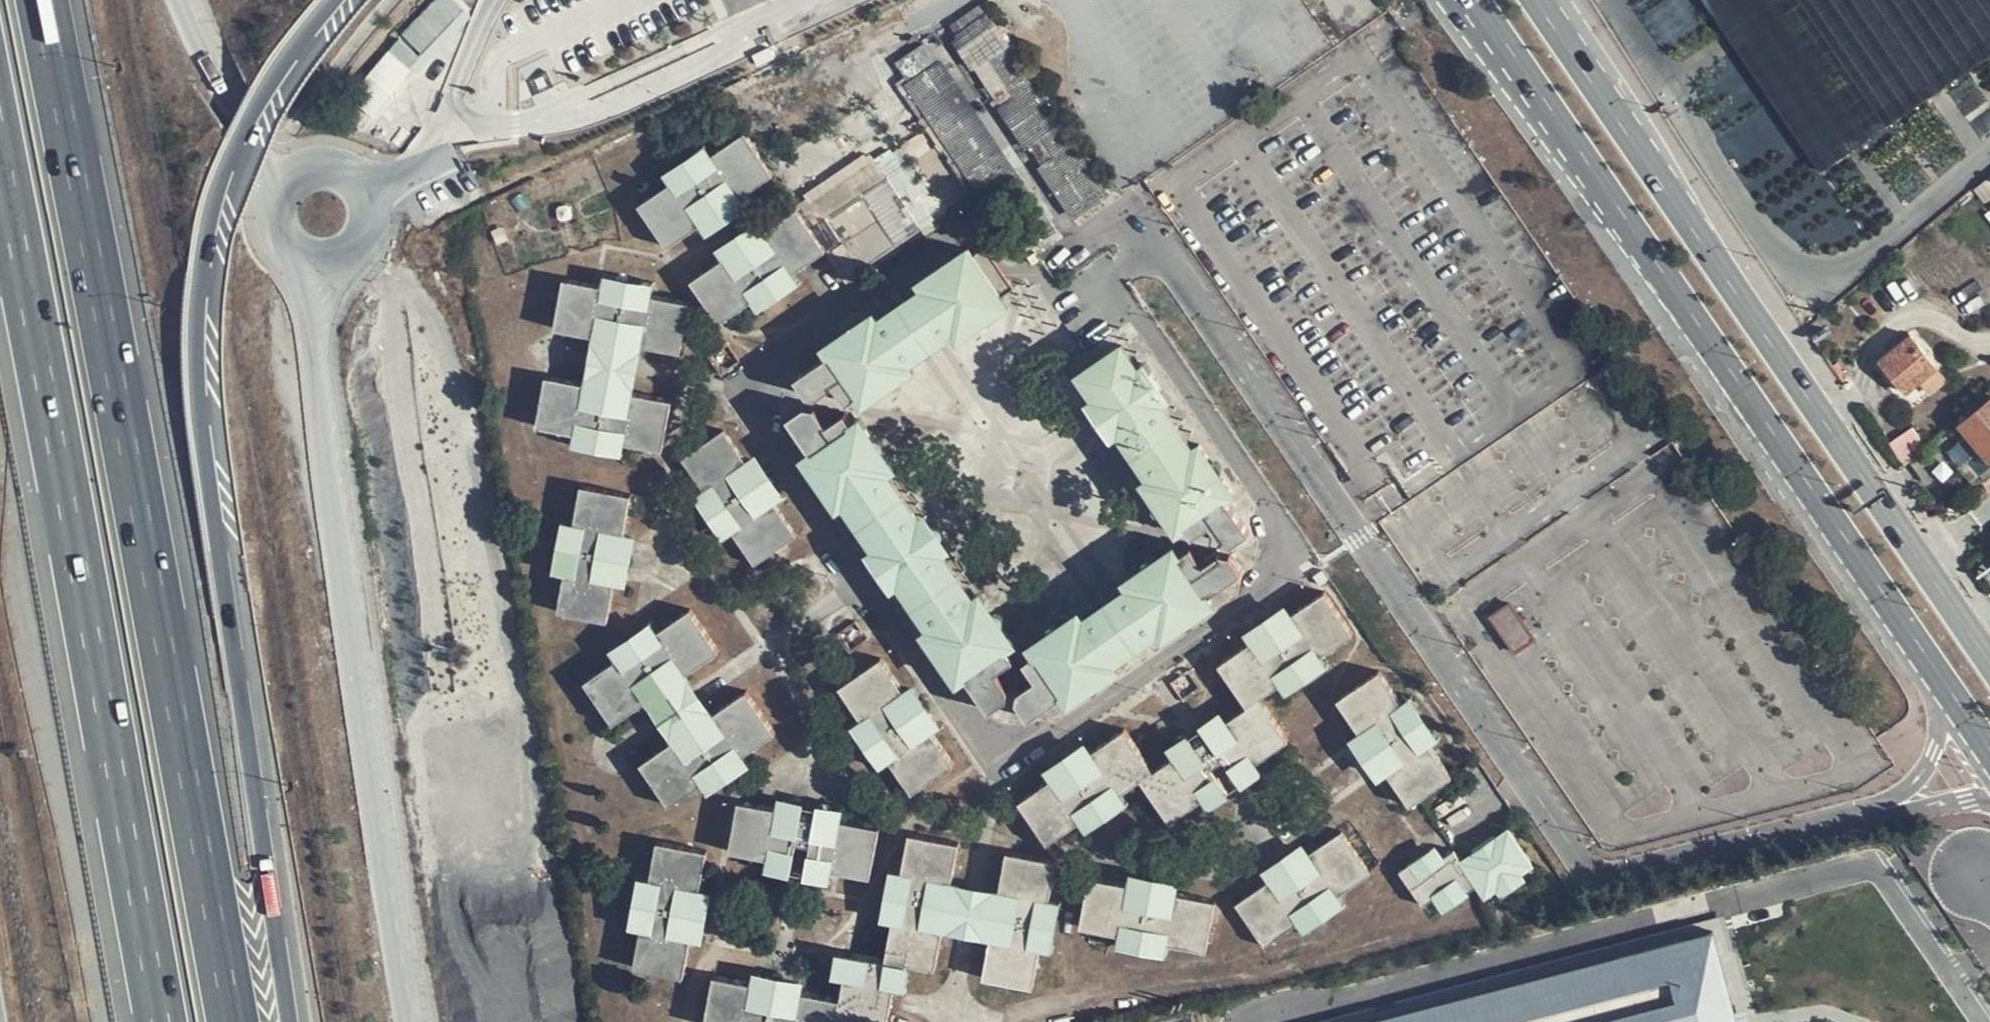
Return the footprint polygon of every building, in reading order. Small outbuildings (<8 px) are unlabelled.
[(1820,163),(1989,46),(1989,0),(1706,0),(1820,163)] [(1090,212),(969,36),(941,54),(960,83),(977,72),(1005,112),(989,123),(1015,161),(1032,150),(1046,171),(1030,183),(1063,230),(1090,212)] [(388,50),(346,97),(371,119),(413,72),(388,50)] [(909,63),(892,74),(964,177),(960,180),(979,210),(974,214),(1010,268),(1037,251),(909,63)] [(964,177),(892,74),(883,80),(974,214),(979,210),(960,180),(964,177)] [(715,149),(669,181),(637,203),(666,246),(699,224),(745,192),(778,169),(749,126),(715,149)] [(663,170),(669,181),(715,149),(708,138),(663,170)] [(858,259),(930,228),(916,196),(903,202),(891,175),(903,170),(893,146),(814,181),(828,212),(870,194),(880,218),(864,225),(869,235),(851,243),(858,259)] [(753,202),(745,192),(699,224),(706,235),(753,202)] [(578,219),(581,220),(584,220),(587,219),(589,217),(591,214),(592,210),(591,207),(590,204),(587,202),(584,200),(581,200),(577,201),(575,203),(573,206),(572,209),(572,212),(573,215),(575,217),(578,219)] [(768,226),(723,258),(690,281),(718,321),(751,298),(796,267),(829,244),(801,203),(768,226)] [(715,248),(723,258),(768,226),(761,216),(715,248)] [(1019,309),(984,258),(977,248),(973,250),(925,284),(929,291),(888,319),(884,313),(831,349),(838,360),(866,401),(874,411),(926,374),(922,368),(963,340),(967,346),(1019,309)] [(805,280),(796,267),(751,298),(760,312),(805,280)] [(601,271),(598,286),(651,297),(654,282),(601,271)] [(651,297),(598,286),(560,278),(550,327),(588,335),(578,383),(541,376),(529,427),(568,435),(622,445),(664,454),(674,403),(632,395),(642,347),(681,354),(691,305),(651,297)] [(1942,375),(1970,354),(1951,328),(1922,350),(1910,334),(1878,359),(1904,393),(1935,368),(1942,375)] [(1077,373),(1095,398),(1144,364),(1127,339),(1077,373)] [(1144,364),(1095,398),(1090,402),(1116,440),(1121,436),(1150,479),(1146,483),(1183,537),(1193,531),(1234,502),(1244,495),(1207,441),(1199,445),(1170,403),(1177,398),(1151,359),(1144,364)] [(866,401),(838,360),(807,382),(817,399),(833,399),(845,391),(856,407),(866,401)] [(1987,389),(1988,390),(1954,418),(1989,463),(1989,462),(1989,386),(1987,389)] [(815,454),(856,424),(848,415),(832,426),(823,412),(808,410),(792,422),(815,454)] [(869,416),(856,424),(815,454),(807,460),(845,516),(852,512),(881,553),(874,558),(899,596),(908,590),(939,634),(930,640),(966,694),(975,687),(1016,658),(1028,648),(993,595),(984,601),(954,557),(962,551),(937,513),(928,520),(899,479),(908,472),(869,416)] [(704,492),(733,537),(755,569),(799,540),(778,509),(747,463),(725,432),(682,460),(704,492)] [(620,458),(622,445),(568,435),(565,448),(620,458)] [(759,455),(747,463),(778,509),(789,502),(759,455)] [(573,522),(564,573),(557,611),(608,620),(615,583),(624,533),(632,492),(581,483),(573,522)] [(722,544),(733,537),(704,492),(693,500),(722,544)] [(1234,502),(1193,531),(1199,540),(1217,528),(1227,543),(1240,545),(1256,534),(1234,502)] [(553,572),(564,573),(573,522),(563,519),(553,572)] [(638,536),(624,533),(615,583),(629,585),(638,536)] [(1224,610),(1217,599),(1189,558),(1182,549),(1128,586),(1132,593),(1093,620),(1089,615),(1035,653),(1042,663),(1072,705),(1079,714),(1131,676),(1127,669),(1168,641),(1172,647),(1224,610)] [(1189,558),(1217,599),(1248,577),(1237,560),(1223,558),(1210,568),(1198,552),(1189,558)] [(1290,690),(1334,660),(1368,637),(1337,593),(1302,617),(1259,647),(1226,669),(1255,711),(1234,726),(1212,741),(1204,747),(1175,767),(1156,781),(1127,738),(1094,760),(1049,791),(1016,814),(1045,857),(1079,834),(1124,804),(1145,790),(1173,829),(1206,806),(1234,787),(1244,780),(1263,766),(1296,743),(1269,704),(1290,690)] [(1514,599),(1492,612),(1516,651),(1538,637),(1514,599)] [(1252,636),(1259,647),(1302,617),(1295,606),(1252,636)] [(660,629),(618,656),(582,680),(612,726),(649,703),(674,741),(639,765),(669,810),(704,785),(746,756),(778,735),(749,692),(716,712),(691,673),(723,653),(693,607),(660,629)] [(611,645),(618,656),(660,629),(653,617),(611,645)] [(863,718),(894,763),(917,797),(960,768),(936,733),(906,689),(884,657),(842,686),(863,718)] [(1016,658),(975,687),(998,718),(1014,708),(1016,694),(1006,681),(1024,669),(1016,658)] [(1341,671),(1334,660),(1290,690),(1298,701),(1341,671)] [(1072,705),(1042,663),(1033,669),(1044,687),(1030,697),(1029,711),(1038,727),(1072,705)] [(1357,734),(1387,777),(1409,809),(1454,777),(1433,747),(1403,703),(1382,673),(1336,704),(1357,734)] [(916,683),(906,689),(936,733),(947,726),(916,683)] [(1414,695),(1403,703),(1433,747),(1445,738),(1414,695)] [(1207,732),(1212,741),(1234,726),(1228,717),(1207,732)] [(883,771),(894,763),(863,718),(854,725),(883,771)] [(1378,783),(1387,777),(1357,734),(1349,740),(1378,783)] [(1169,758),(1175,767),(1204,747),(1198,738),(1169,758)] [(1044,782),(1049,791),(1094,760),(1089,751),(1044,782)] [(753,765),(746,756),(704,785),(711,795),(753,765)] [(1271,777),(1263,766),(1244,780),(1252,792),(1271,777)] [(1243,798),(1234,787),(1206,806),(1214,819),(1243,798)] [(804,818),(804,814),(807,802),(780,797),(778,808),(777,812),(804,818)] [(881,829),(843,822),(843,826),(818,821),(818,817),(804,814),(804,818),(777,812),(778,808),(739,801),(727,863),(766,871),(791,877),(807,880),(831,885),(868,893),(881,829)] [(1130,813),(1124,804),(1079,834),(1085,843),(1130,813)] [(843,826),(843,822),(846,810),(821,805),(818,817),(818,821),(843,826)] [(1500,892),(1526,873),(1541,863),(1514,824),(1465,856),(1457,848),(1447,855),(1437,842),(1396,871),(1419,905),(1429,898),(1442,916),(1476,892),(1484,903),(1500,892)] [(1311,854),(1270,883),(1238,906),(1269,950),(1304,926),(1344,898),(1377,873),(1346,828),(1311,854)] [(653,878),(643,929),(635,970),(683,981),(692,939),(702,889),(710,848),(660,838),(653,878)] [(1263,873),(1270,883),(1311,854),(1304,844),(1263,873)] [(898,882),(888,935),(882,973),(909,978),(933,983),(941,945),(988,954),(980,992),(1034,1002),(1042,963),(1052,909),(1060,873),(1005,864),(998,899),(951,890),(957,855),(904,845),(898,882)] [(790,885),(791,877),(766,871),(764,880),(790,885)] [(1132,873),(1130,885),(1183,894),(1185,883),(1132,873)] [(1532,882),(1526,873),(1500,892),(1506,900),(1532,882)] [(628,927),(643,929),(653,878),(637,875),(628,927)] [(1183,894),(1130,885),(1092,878),(1081,933),(1118,940),(1170,949),(1212,956),(1223,902),(1183,894)] [(829,894),(831,885),(807,880),(805,889),(829,894)] [(876,933),(888,935),(898,882),(885,880),(876,933)] [(715,891),(702,889),(692,939),(705,942),(715,891)] [(1350,907),(1344,898),(1304,926),(1311,935),(1350,907)] [(1064,912),(1052,909),(1042,963),(1054,965),(1064,912)] [(1325,1021),(1754,1021),(1725,915),(1325,1021)] [(1168,960),(1170,949),(1118,940),(1116,951),(1168,960)] [(835,1014),(834,1021),(886,1021),(889,1001),(904,1004),(909,978),(882,973),(830,962),(825,989),(839,992),(835,1014)] [(747,982),(744,997),(794,1006),(796,991),(747,982)] [(744,997),(704,989),(698,1021),(834,1021),(835,1014),(794,1006),(744,997)]
